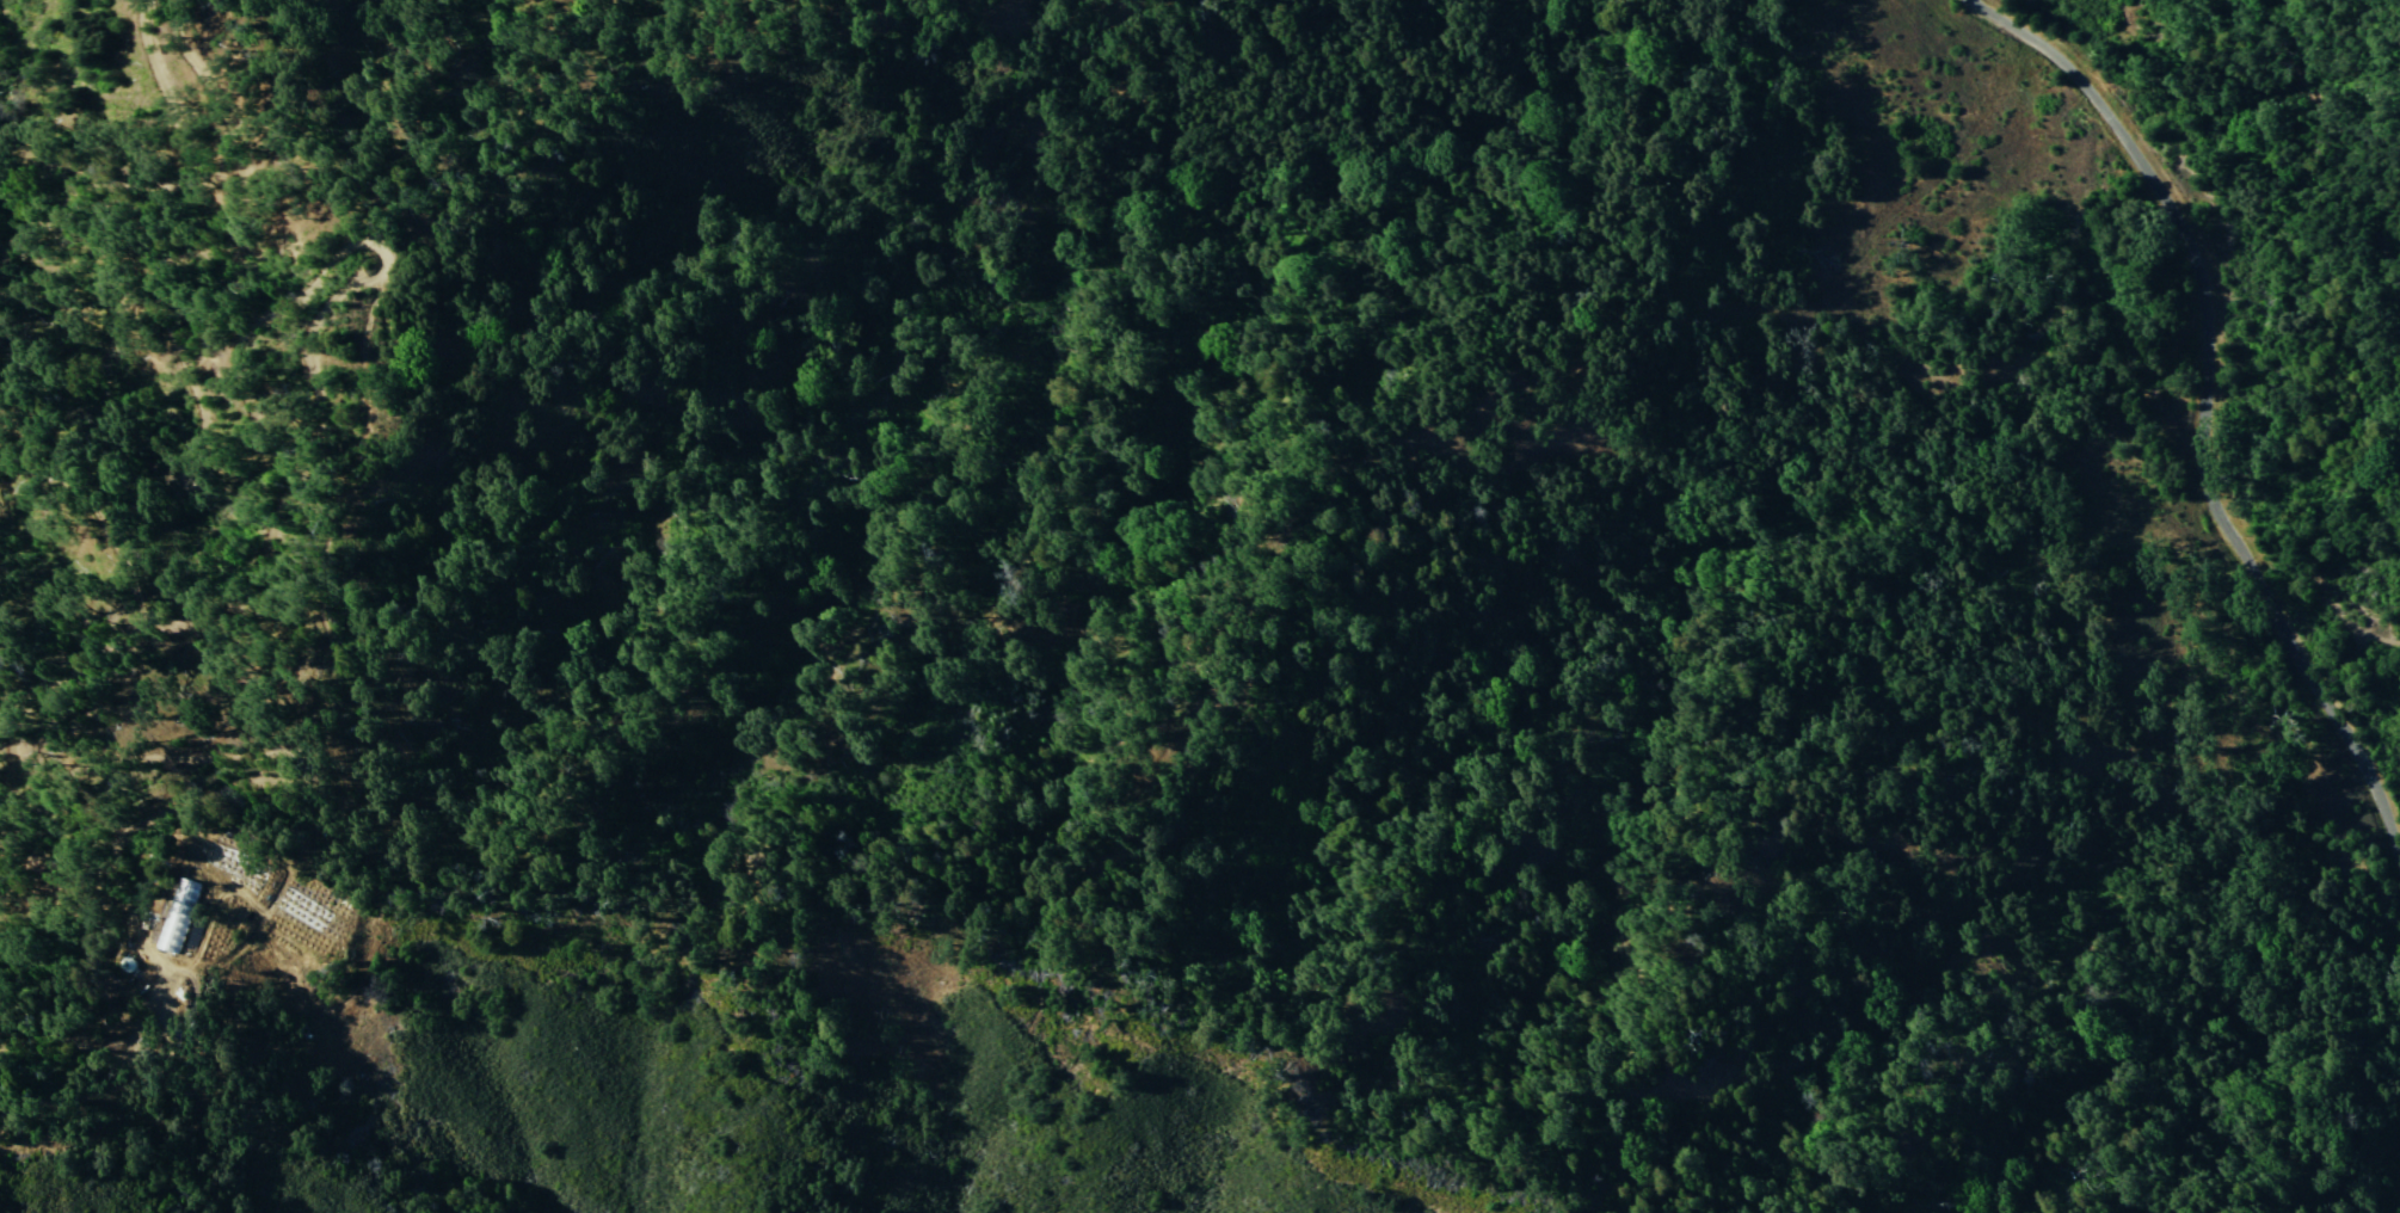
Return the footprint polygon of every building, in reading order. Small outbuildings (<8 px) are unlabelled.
[(211,864),(266,887),(275,866),(220,843),(211,864)] [(157,943),(179,952),(205,882),(183,874),(157,943)] [(289,887),(278,906),(346,943),(357,924),(289,887)]
